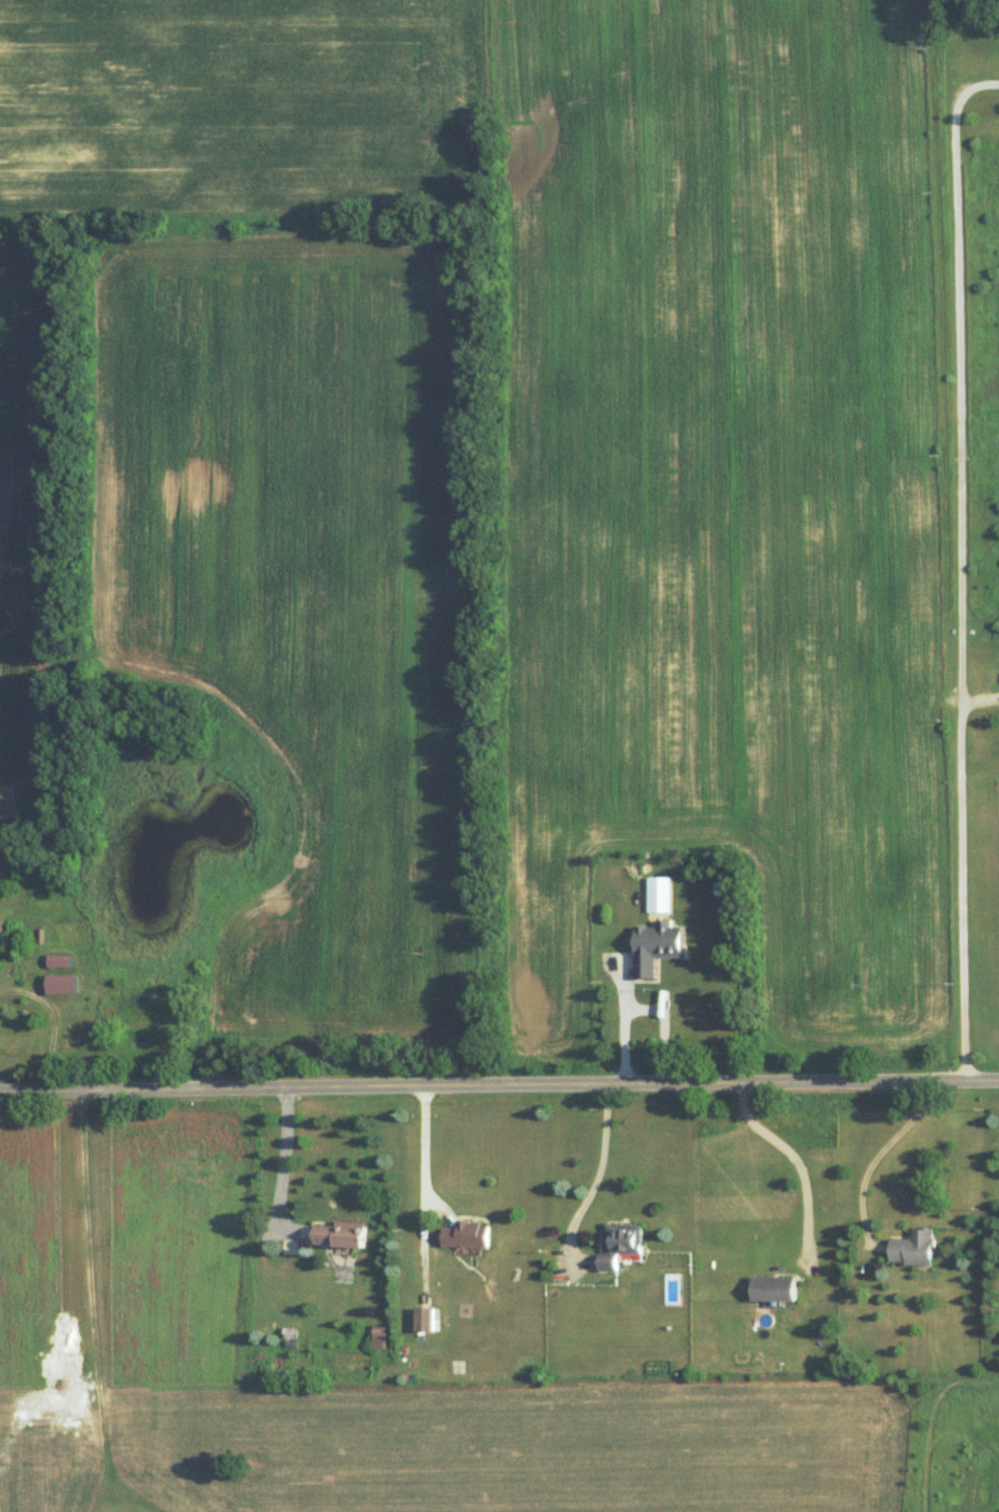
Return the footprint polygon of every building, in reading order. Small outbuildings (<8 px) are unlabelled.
[(631,877),(631,902),(664,902),(664,877),(631,877)] [(45,956),(45,968),(70,968),(70,956),(45,956)] [(76,994),(75,975),(45,976),(45,994),(76,994)] [(704,999),(681,999),(681,1007),(704,1007),(704,999)] [(364,1248),(365,1224),(316,1222),(314,1245),(364,1248)] [(487,1248),(488,1223),(457,1222),(457,1228),(442,1228),(442,1247),(487,1248)] [(606,1253),(599,1253),(599,1271),(617,1271),(617,1253),(642,1253),(642,1225),(606,1224),(606,1253)] [(933,1228),(911,1228),(911,1240),(889,1240),(889,1265),(933,1265),(933,1228)] [(795,1277),(752,1277),(752,1301),(795,1301),(795,1277)] [(433,1333),(433,1308),(414,1308),(414,1333),(433,1333)] [(384,1327),(372,1327),(372,1348),(384,1348),(384,1327)]
